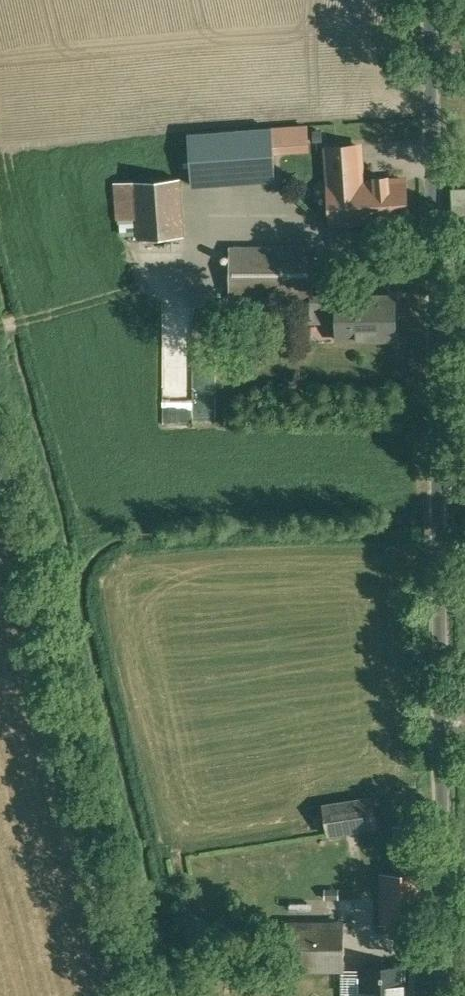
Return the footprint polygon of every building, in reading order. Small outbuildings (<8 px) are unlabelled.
[(272,128),(190,134),(194,186),(275,180),(275,171),(273,153),(274,153),(272,128)] [(359,148),(329,150),(334,222),(406,217),(403,176),(361,180),(359,148)] [(274,153),(273,153),(275,171),(306,169),(305,151),(274,153)] [(179,179),(135,182),(139,239),(183,236),(179,179)] [(313,249),(231,249),(231,298),(311,298),(313,298),(313,249)] [(378,300),(339,300),(338,298),(313,298),(311,298),(312,318),(337,318),(337,339),(397,339),(397,297),(378,297),(378,300)] [(372,798),(323,806),(328,834),(376,827),(372,798)] [(423,826),(395,826),(394,874),(423,874),(423,826)] [(394,874),(382,874),(382,924),(423,925),(423,874),(394,874)] [(344,924),(286,924),(286,969),(344,969),(344,924)] [(364,968),(364,995),(401,995),(401,993),(402,993),(402,968),(364,968)]
